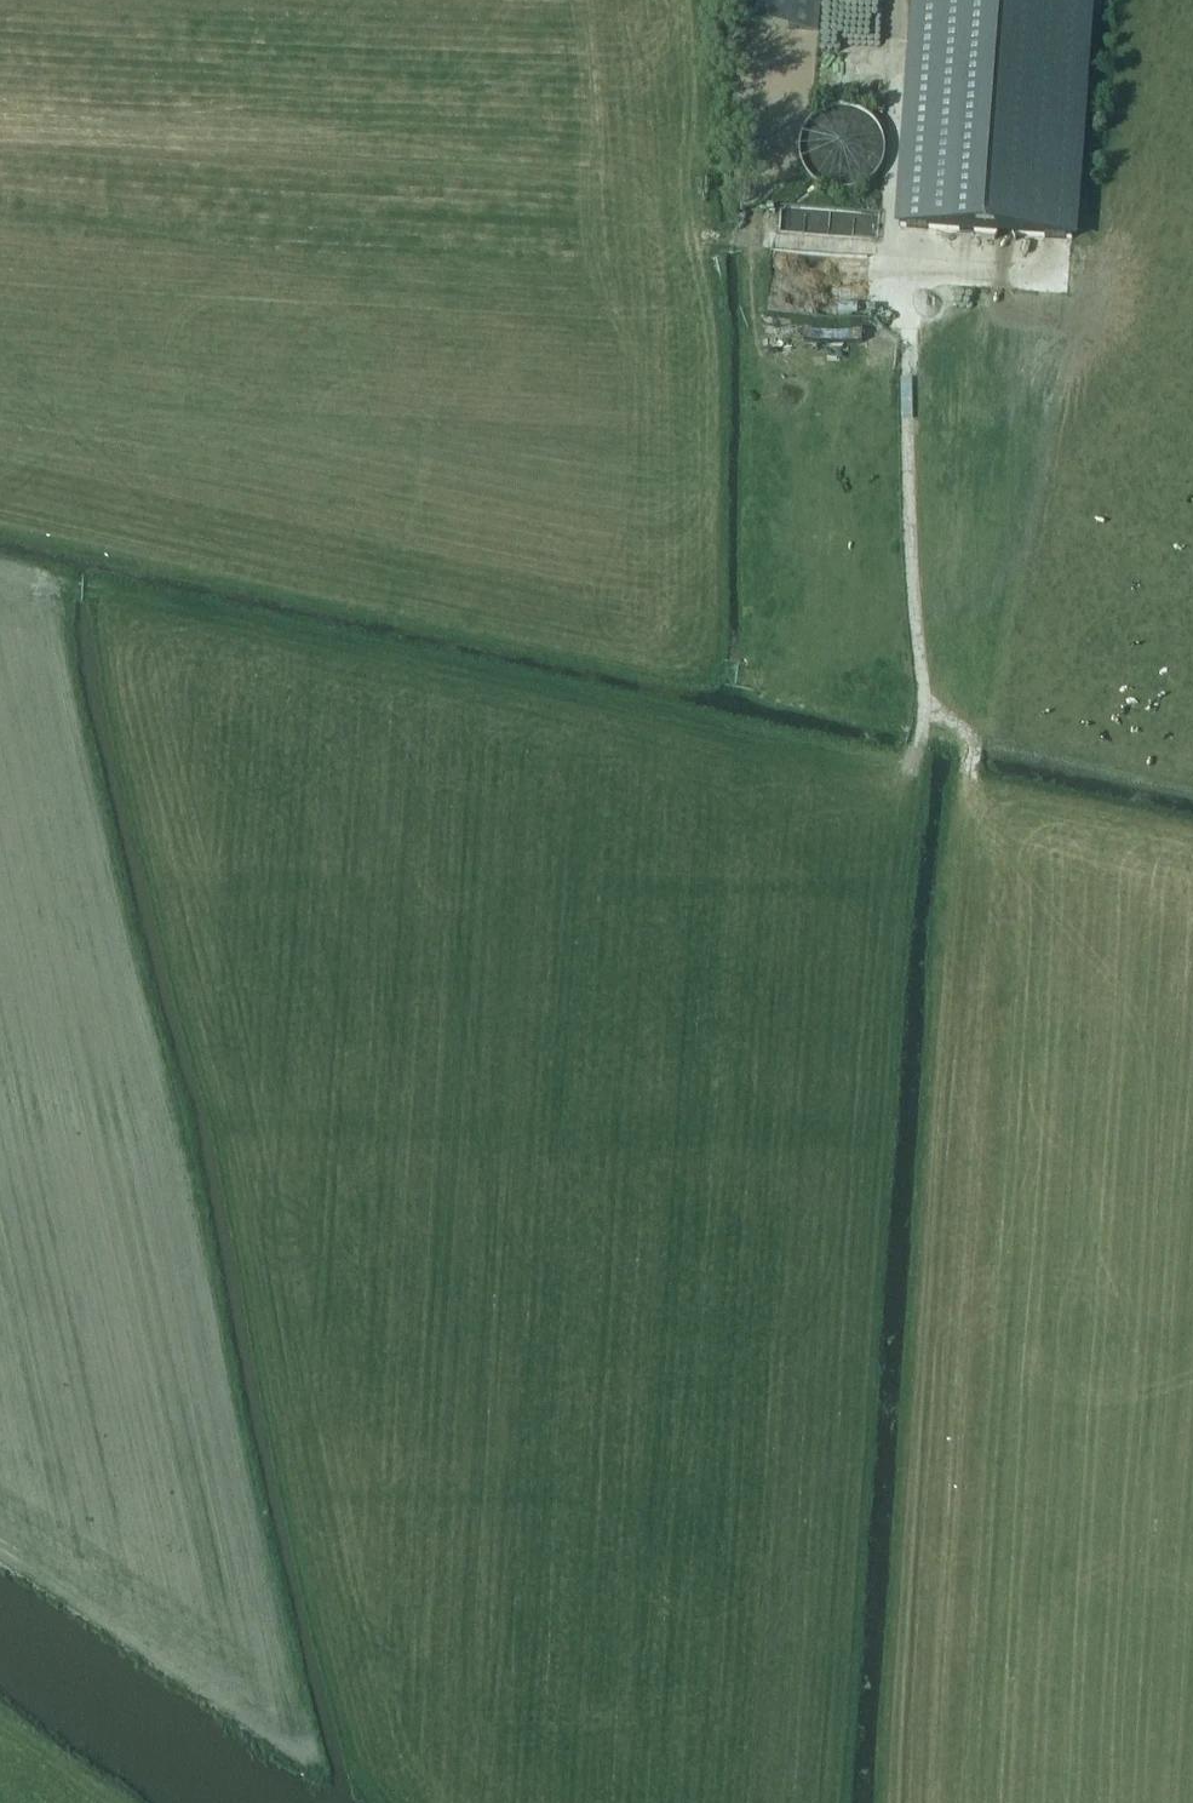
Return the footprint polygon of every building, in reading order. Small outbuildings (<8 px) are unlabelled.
[(730,22),(788,27),(790,0),(732,0),(730,22)] [(1089,0),(918,0),(906,190),(1076,202),(1089,0)] [(876,139),(877,132),(876,123),(874,116),(869,107),(863,101),(856,96),(850,93),(843,91),(834,90),(822,93),(815,96),(807,102),(802,109),(797,117),(795,124),(795,133),(796,141),(798,149),(804,158),(808,162),(815,167),(822,171),(832,173),(839,173),(849,171),(856,167),(865,160),(871,153),(874,146),(876,139)]
